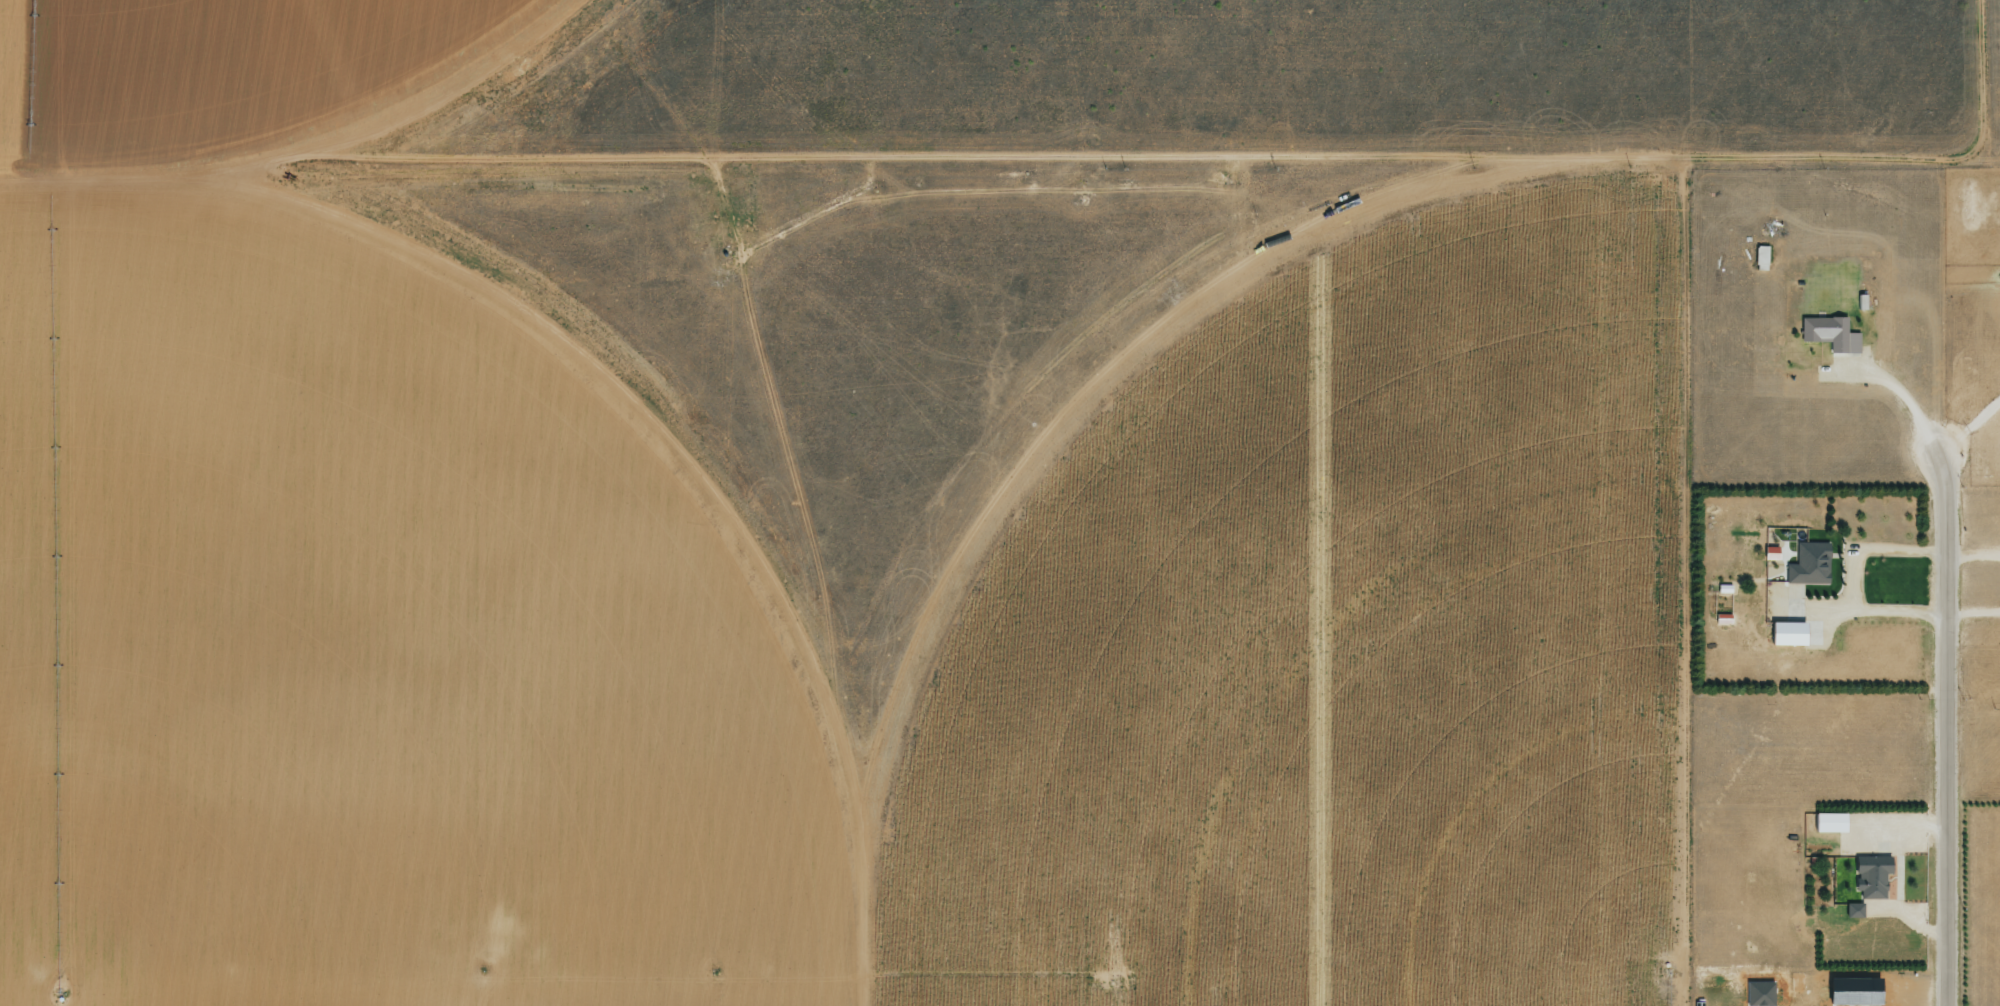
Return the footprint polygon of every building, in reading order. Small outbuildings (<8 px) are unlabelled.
[(1767,246),(1755,246),(1755,270),(1766,270),(1767,246)] [(1858,353),(1859,333),(1846,332),(1846,317),(1801,317),(1800,342),(1830,342),(1830,352),(1858,353)] [(1786,583),(1829,584),(1830,542),(1796,542),(1796,564),(1787,564),(1786,583)] [(1777,547),(1763,547),(1763,560),(1777,559),(1777,547)] [(1803,623),(1770,622),(1769,645),(1803,646),(1803,623)] [(1844,813),(1814,812),(1813,831),(1843,832),(1844,813)] [(1884,897),(1884,873),(1890,873),(1889,855),(1855,856),(1856,883),(1857,883),(1857,898),(1884,897)] [(1862,917),(1861,902),(1844,903),(1845,918),(1862,917)] [(1745,982),(1746,1005),(1773,1005),(1772,981),(1745,982)]
